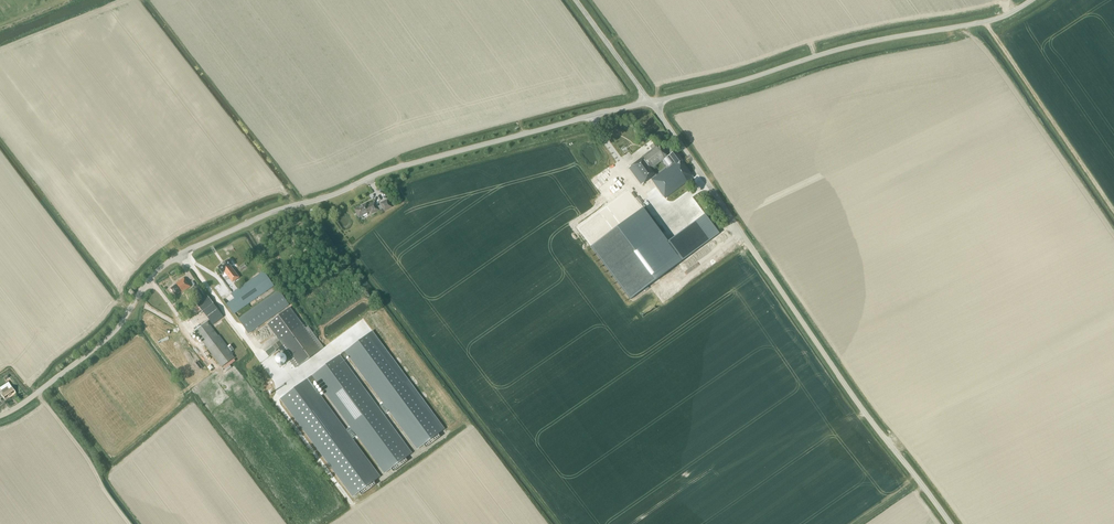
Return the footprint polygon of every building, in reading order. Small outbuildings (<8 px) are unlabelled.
[(669,155),(668,156),(659,145),(656,147),(642,157),(629,167),(641,185),(655,175),(656,176),(651,179),(665,198),(684,184),(693,177),(684,164),(682,161),(683,161),(675,150),(669,155)] [(372,214),(379,210),(383,208),(384,211),(388,208),(392,207),(388,199),(380,203),(382,205),(378,207),(375,202),(368,206),(367,203),(355,210),(359,217),(363,215),(367,213),(370,211),(372,214)] [(668,241),(643,208),(591,247),(630,300),(719,233),(705,214),(668,241)] [(229,259),(218,267),(222,273),(225,271),(233,282),(239,277),(231,267),(233,265),(235,268),(237,266),(233,261),(232,260),(230,261),(229,259)] [(235,298),(227,304),(233,314),(274,285),(271,281),(267,276),(264,271),(231,294),(235,298)] [(182,292),(191,287),(187,281),(186,281),(184,278),(176,283),(177,284),(171,288),(176,295),(182,291),(182,292)] [(279,290),(238,319),(248,333),(289,305),(279,290)] [(200,293),(193,298),(196,302),(203,297),(200,293)] [(207,295),(196,303),(203,312),(212,305),(213,303),(207,295)] [(212,305),(203,312),(213,325),(223,317),(213,303),(212,305)] [(280,341),(265,352),(269,356),(276,351),(276,350),(282,345),(286,350),(283,351),(284,353),(296,368),(324,347),(308,326),(305,328),(290,307),(267,324),(280,341)] [(207,321),(198,328),(197,326),(193,329),(222,367),(234,358),(207,321)] [(225,335),(230,332),(225,322),(219,325),(225,335)] [(348,355),(417,449),(423,444),(426,447),(440,437),(438,434),(445,429),(372,331),(341,354),(345,358),(348,355)] [(340,355),(312,375),(316,379),(385,473),(391,469),(393,472),(408,461),(406,458),(412,453),(340,355)] [(308,379),(280,399),(353,497),(359,492),(361,495),(376,484),(374,481),(380,477),(311,383),(316,379),(312,375),(308,379)] [(12,387),(9,389),(7,387),(1,391),(3,393),(1,394),(5,401),(16,393),(12,387)]
